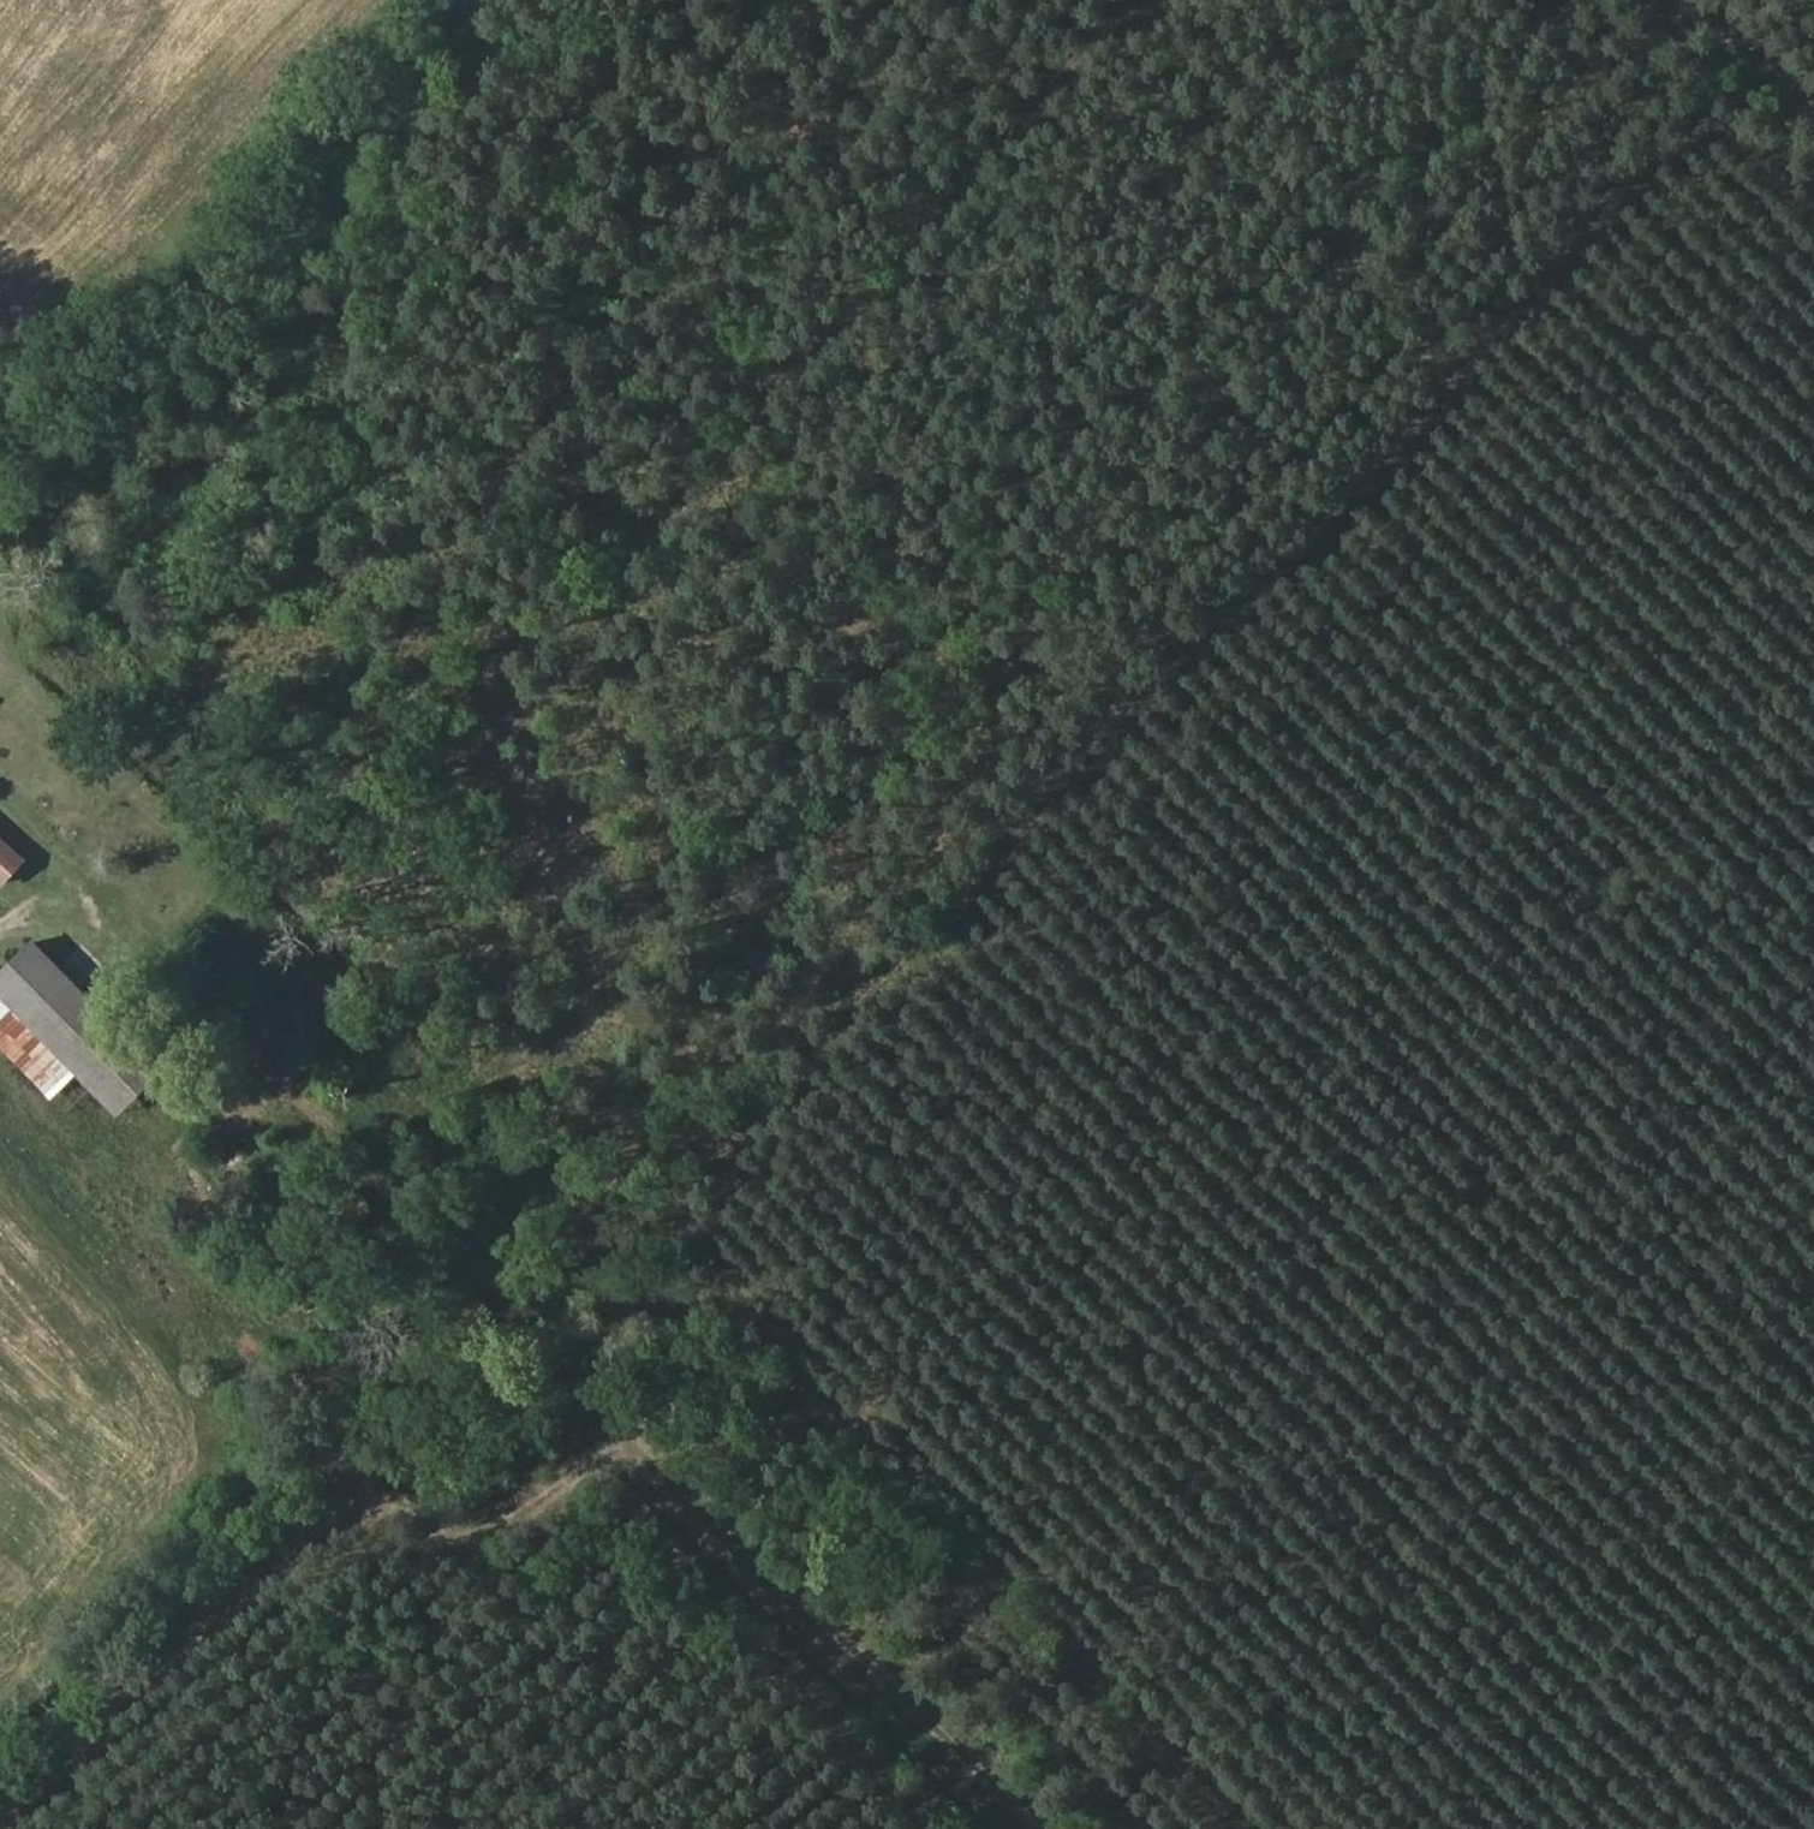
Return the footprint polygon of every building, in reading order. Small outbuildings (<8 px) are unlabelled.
[(28,861),(0,835),(0,888),(1,889),(28,861)] [(0,975),(0,1045),(39,1084),(63,1061),(8,1008),(55,959),(36,940),(0,975)] [(121,1119),(167,1074),(55,959),(8,1008),(63,1061),(121,1119)] [(318,1233),(340,1253),(376,1216),(356,1197),(318,1233)]
